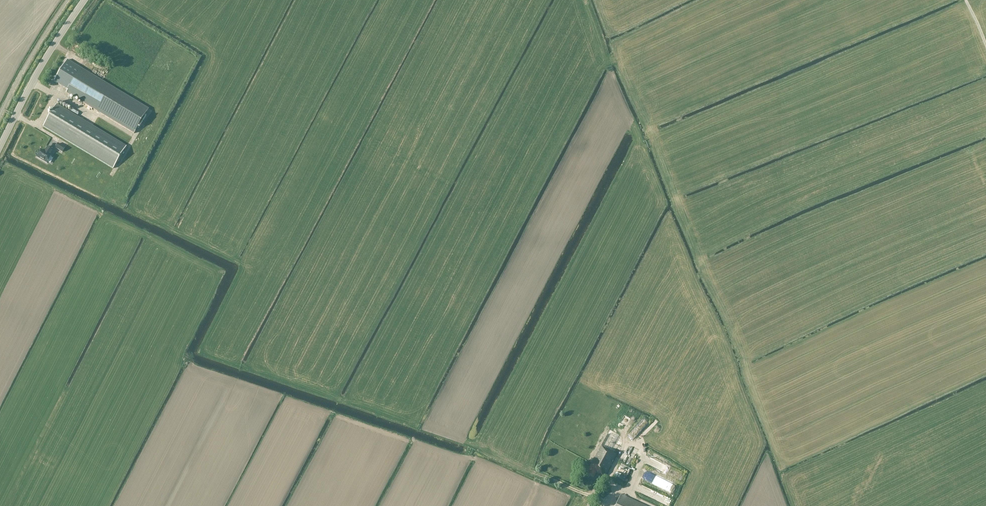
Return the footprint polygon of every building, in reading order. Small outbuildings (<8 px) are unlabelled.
[(64,60),(62,72),(54,70),(54,74),(60,75),(59,78),(68,80),(71,65),(76,66),(76,63),(64,60)] [(66,93),(134,134),(149,109),(81,69),(66,93)] [(126,147),(57,105),(43,127),(113,169),(126,147)] [(58,144),(56,148),(62,152),(65,148),(58,144)] [(45,152),(41,150),(37,157),(47,163),(51,156),(54,150),(48,147),(45,152)] [(639,432),(645,423),(641,420),(635,429),(639,432)] [(588,468),(585,474),(594,479),(597,473),(605,478),(617,456),(611,452),(620,436),(610,431),(589,469),(588,468)] [(620,462),(614,475),(624,480),(631,468),(620,462)] [(616,505),(644,505),(621,495),(616,505)]
